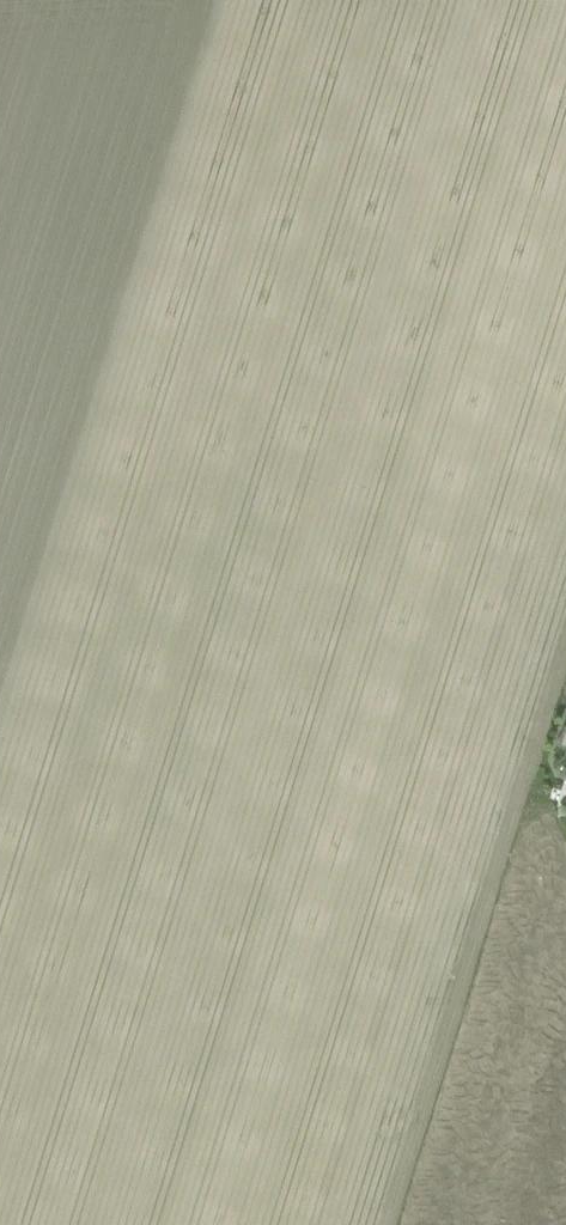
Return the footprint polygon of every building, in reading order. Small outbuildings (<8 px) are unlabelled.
[(565,723),(558,744),(565,747),(565,723)]
